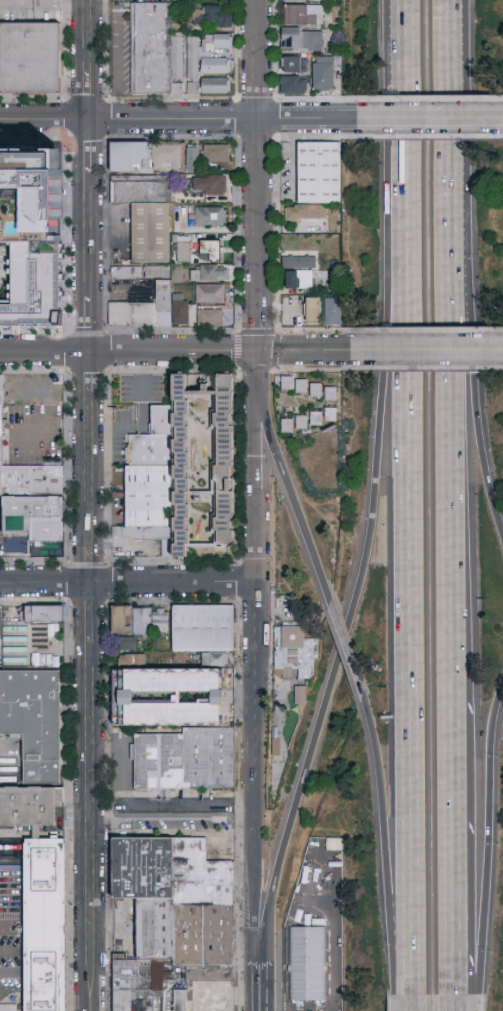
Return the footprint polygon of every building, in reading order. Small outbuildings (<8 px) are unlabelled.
[(225,93),(226,77),(195,77),(195,72),(225,72),(225,57),(209,57),(209,47),(227,47),(227,33),(196,33),(196,35),(166,35),(166,1),(129,1),(129,92),(225,93)] [(32,99),(0,100),(0,29),(31,28),(64,28),(64,41),(64,99),(32,99)] [(320,29),(275,28),(275,49),(319,49),(320,29)] [(278,55),(278,73),(275,73),(274,89),(334,91),(334,66),(329,66),(329,55),(307,55),(278,55)] [(75,322),(74,231),(74,142),(5,142),(0,142),(0,321),(75,322)] [(225,144),(198,144),(199,161),(225,161),(225,144)] [(195,146),(182,146),(183,172),(195,171),(195,146)] [(336,207),(302,207),(302,161),(302,146),(336,146),(344,146),(344,161),(345,207),(336,207)] [(222,192),(222,175),(181,175),(181,192),(222,192)] [(174,178),(173,223),(173,267),(155,268),(135,268),(134,223),(134,207),(114,207),(113,179),(154,178),(174,178)] [(294,218),(322,217),(321,204),(280,205),(280,221),(294,220),(294,218)] [(190,206),(190,224),(222,224),(222,206),(190,206)] [(210,240),(195,240),(195,248),(193,248),(193,259),(211,259),(210,240)] [(312,256),(278,255),(278,268),(312,268),(312,256)] [(225,280),(225,265),(193,265),(193,280),(225,280)] [(277,270),(277,288),(308,287),(308,276),(321,276),(321,270),(277,270)] [(174,328),(159,328),(159,284),(174,283),(174,284),(174,328)] [(220,283),(190,283),(190,302),(220,302),(220,283)] [(319,295),(319,323),(337,324),(338,296),(319,295)] [(219,308),(194,308),(194,324),(219,323),(219,308)] [(155,327),(139,327),(138,314),(155,314),(155,327)] [(236,374),(236,550),(189,551),(189,557),(173,557),(173,527),(171,468),(172,407),(170,374),(236,374)] [(115,377),(137,376),(138,394),(116,395),(115,377)] [(280,376),(291,376),(291,390),(280,389),(280,376)] [(151,377),(151,398),(168,398),(168,377),(151,377)] [(295,380),(306,380),(306,393),(295,393),(295,380)] [(309,383),(320,383),(319,397),(309,397),(309,383)] [(324,387),(335,388),(334,401),(324,401),(324,387)] [(172,407),(171,468),(126,467),(127,435),(153,434),(153,406),(172,407)] [(324,408),(335,408),(335,421),(324,421),(324,408)] [(316,411),(305,411),(305,425),(316,424),(316,411)] [(302,430),(302,416),(276,417),(276,430),(302,430)] [(2,497),(2,466),(11,466),(11,461),(66,460),(66,496),(2,497)] [(171,468),(173,527),(126,526),(126,467),(171,468)] [(66,542),(30,542),(30,533),(4,533),(2,497),(66,496),(66,542)] [(126,526),(173,527),(173,557),(162,558),(161,540),(136,540),(124,536),(112,537),(111,527),(126,526)] [(219,651),(172,651),(172,649),(172,605),(218,605),(233,604),(234,649),(234,650),(219,651)] [(24,623),(24,607),(64,606),(64,622),(24,623)] [(168,634),(168,607),(111,607),(111,634),(168,634)] [(303,626),(282,627),(283,665),(298,664),(298,679),(317,678),(316,638),(303,639),(303,626)] [(121,720),(229,722),(230,663),(122,661),(121,720)] [(25,733),(25,784),(62,784),(62,670),(0,670),(0,733),(25,733)] [(305,687),(294,687),(294,705),(305,705),(305,687)] [(236,770),(236,788),(220,789),(159,789),(135,789),(135,771),(134,735),(159,735),(184,734),(184,729),(219,728),(234,728),(236,770)] [(55,825),(0,826),(0,790),(55,789),(55,825)] [(187,991),(187,1010),(112,1010),(113,960),(136,960),(136,954),(135,898),(108,898),(108,893),(108,838),(160,838),(174,838),(207,838),(207,861),(220,861),(236,861),(236,892),(236,953),(236,982),(221,982),(187,983),(187,967),(175,967),(176,991),(187,991)] [(65,840),(64,1010),(23,1010),(24,840),(65,840)] [(18,1002),(0,1002),(0,1010),(19,1010),(18,1002)]
